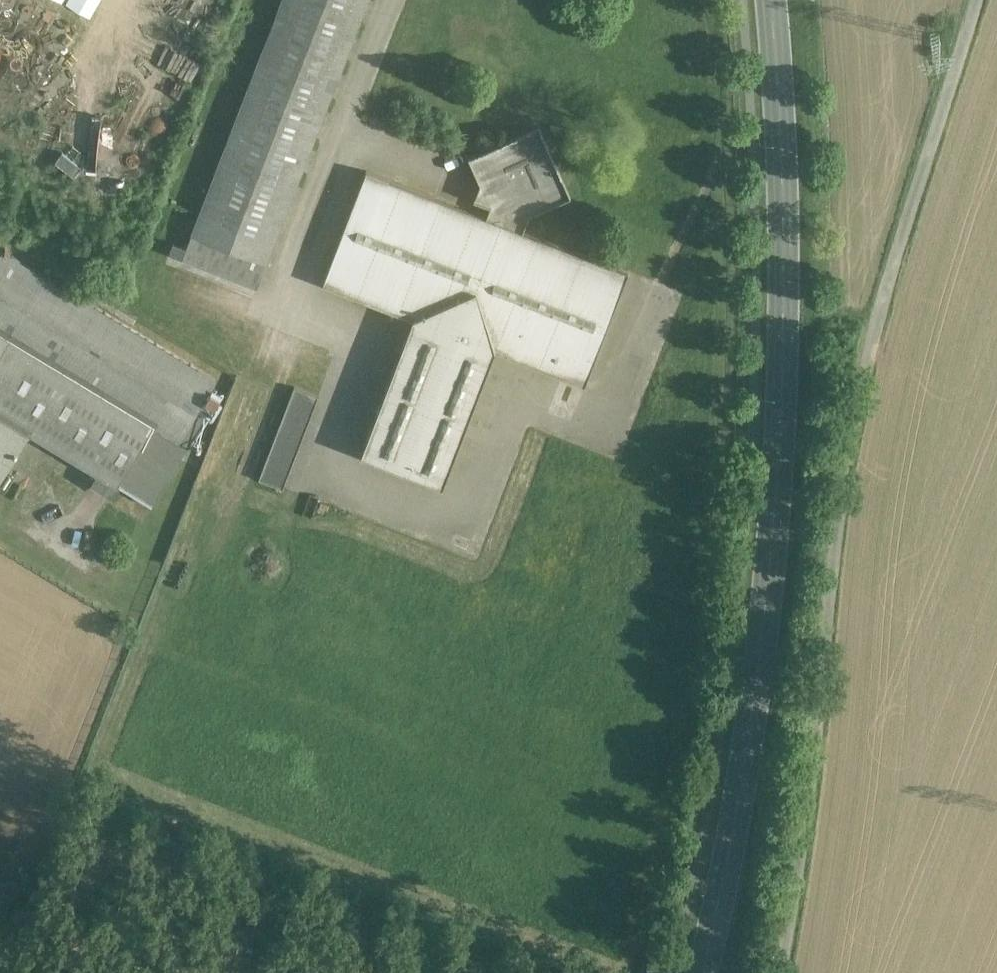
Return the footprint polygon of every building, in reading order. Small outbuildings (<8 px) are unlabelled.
[(182,258),(257,287),(268,257),(368,0),(282,0),(182,258)] [(538,129),(473,158),(484,182),(479,195),(480,198),(493,203),(494,205),(489,217),(520,229),(527,211),(567,194),(538,129)] [(489,217),(366,170),(323,283),(413,318),(361,453),(442,484),(494,349),(585,384),(628,271),(520,229),(489,217)] [(7,252),(9,249),(6,247),(4,250),(0,248),(0,331),(153,424),(154,423),(188,445),(191,446),(214,409),(202,402),(216,379),(7,252)] [(0,331),(0,412),(30,431),(117,484),(153,424),(0,331)] [(294,386),(259,478),(282,487),(318,396),(294,386)] [(30,431),(0,412),(0,480),(30,431)] [(188,445),(154,423),(153,424),(117,484),(152,505),(188,445)]
